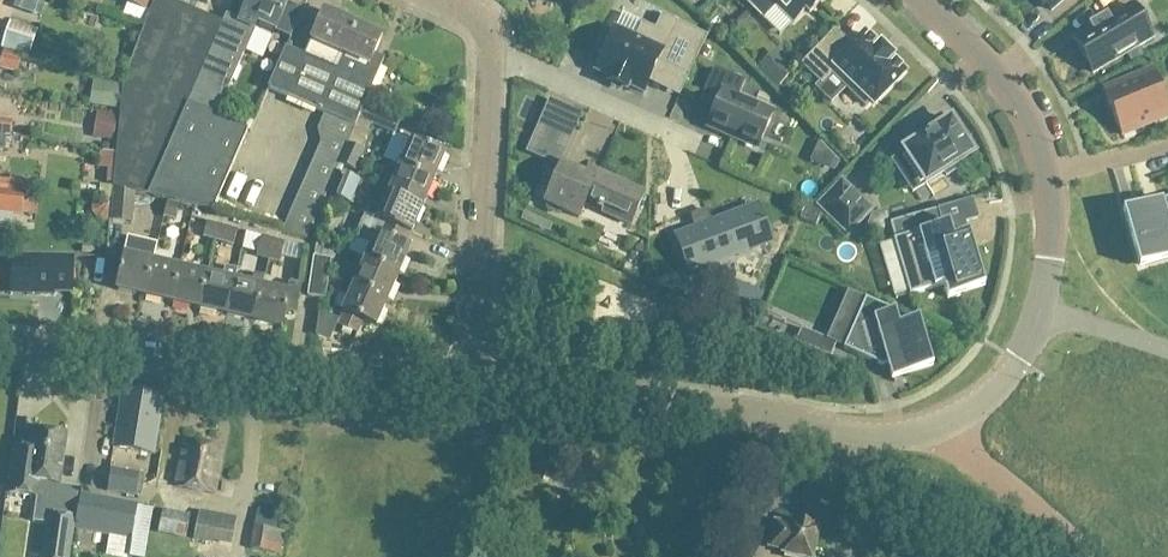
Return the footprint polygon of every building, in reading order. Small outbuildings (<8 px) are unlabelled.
[(147,193),(167,146),(220,22),(193,11),(198,0),(154,0),(123,83),(113,184),(147,193)] [(148,0),(121,0),(144,9),(148,0)] [(255,22),(273,30),(286,0),(247,0),(238,19),(225,14),(186,103),(214,116),(255,22)] [(749,4),(764,18),(777,4),(794,21),(805,8),(810,12),(822,0),(753,0),(749,4)] [(1051,10),(1063,0),(1043,0),(1051,10)] [(1074,39),(1093,72),(1139,45),(1151,38),(1132,5),(1120,12),(1109,18),(1106,14),(1087,25),(1090,29),(1074,39)] [(353,125),(382,58),(372,54),(380,36),(323,11),(304,55),(284,46),(266,87),(323,112),(353,125)] [(628,84),(644,92),(658,62),(688,76),(707,36),(662,14),(655,28),(642,22),(634,38),(615,29),(612,35),(607,32),(598,51),(604,54),(596,69),(612,77),(610,82),(626,89),(628,84)] [(9,20),(8,25),(2,48),(30,55),(38,29),(9,20)] [(873,102),(904,71),(890,58),(892,56),(880,44),(878,46),(865,34),(851,47),(845,41),(840,46),(829,36),(802,63),(821,81),(836,66),(852,81),(847,86),(866,105),(871,100),(873,102)] [(775,87),(791,71),(772,53),(756,69),(775,87)] [(758,147),(773,112),(737,97),(745,80),(714,67),(701,98),(716,104),(707,125),(758,147)] [(1119,130),(1137,122),(1139,127),(1167,115),(1167,105),(1153,69),(1116,84),(1119,92),(1106,97),(1119,130)] [(88,105),(117,109),(121,85),(92,81),(88,105)] [(246,130),(214,116),(186,103),(167,146),(147,193),(211,211),(246,130)] [(398,121),(363,106),(358,118),(393,133),(398,121)] [(353,125),(323,112),(315,128),(319,142),(279,231),(305,238),(353,125)] [(97,114),(94,134),(111,137),(115,117),(97,114)] [(560,159),(574,127),(543,114),(529,145),(560,159)] [(10,120),(0,119),(0,134),(4,135),(8,135),(10,120)] [(973,153),(963,137),(966,135),(956,119),(952,122),(951,119),(904,149),(926,183),(944,171),(946,175),(958,167),(956,164),(973,153)] [(432,180),(443,154),(411,140),(399,166),(432,180)] [(353,169),(362,150),(346,143),(338,162),(353,169)] [(827,149),(822,160),(835,167),(839,161),(827,149)] [(560,163),(543,201),(579,217),(584,204),(613,216),(631,224),(644,192),(627,185),(597,171),(594,177),(560,163)] [(421,206),(432,180),(399,166),(388,192),(421,206)] [(349,203),(359,179),(344,173),(334,197),(349,203)] [(24,191),(25,177),(8,175),(8,179),(0,178),(0,189),(24,191)] [(871,209),(842,181),(822,201),(820,206),(846,231),(851,229),(871,209)] [(99,184),(98,199),(111,200),(112,185),(99,184)] [(24,191),(0,189),(0,213),(21,215),(24,191)] [(131,221),(133,192),(114,190),(111,220),(131,221)] [(409,233),(421,206),(388,192),(381,208),(368,203),(364,213),(409,233)] [(1124,210),(1122,211),(1139,268),(1167,259),(1167,197),(1124,210)] [(174,218),(177,204),(166,201),(163,216),(174,218)] [(820,214),(814,208),(805,204),(799,218),(815,225),(820,214)] [(770,239),(758,206),(712,223),(706,208),(690,214),(696,229),(676,236),(690,275),(716,266),(713,260),(770,239)] [(871,213),(865,229),(890,222),(887,208),(871,213)] [(984,287),(968,233),(953,238),(949,223),(944,224),(939,208),(890,223),(895,239),(893,239),(910,294),(944,284),(948,298),(984,287)] [(404,244),(409,233),(364,213),(353,237),(370,245),(364,259),(397,273),(409,247),(404,244)] [(213,239),(218,224),(206,221),(202,236),(213,239)] [(233,244),(237,229),(218,224),(213,239),(233,244)] [(267,258),(272,239),(261,236),(255,255),(267,258)] [(278,261),(283,242),(272,239),(267,258),(278,261)] [(144,295),(153,260),(157,243),(145,241),(141,258),(124,254),(116,289),(144,295)] [(72,292),(73,257),(28,255),(27,294),(54,294),(54,292),(72,292)] [(328,274),(330,258),(312,256),(310,271),(328,274)] [(386,299),(397,273),(364,259),(353,285),(386,299)] [(180,267),(153,260),(144,295),(172,302),(180,267)] [(199,308),(227,314),(235,279),(237,269),(225,266),(222,276),(207,273),(199,308)] [(199,308),(207,273),(180,267),(172,302),(199,308)] [(324,298),(328,274),(310,271),(307,295),(324,298)] [(254,321),(262,286),(265,275),(253,273),(251,283),(235,279),(227,314),(254,321)] [(386,299),(353,285),(344,281),(338,292),(347,296),(341,311),(342,311),(336,324),(355,333),(361,319),(375,325),(386,299)] [(295,312),(299,294),(298,294),(300,285),(290,283),(288,292),(262,286),(254,321),(282,327),(282,326),(286,309),(295,312)] [(932,367),(918,319),(899,325),(895,311),(865,298),(843,348),(882,365),(888,363),(894,382),(895,381),(895,378),(932,367)] [(830,357),(836,343),(801,328),(795,342),(830,357)] [(153,453),(162,396),(122,389),(112,446),(153,453)] [(45,522),(40,556),(68,556),(78,487),(59,484),(66,433),(33,428),(28,461),(14,459),(9,492),(36,496),(33,520),(45,522)] [(213,493),(222,447),(183,440),(175,486),(213,493)] [(135,494),(138,472),(110,468),(107,489),(135,494)] [(129,556),(145,556),(154,510),(136,507),(136,504),(80,493),(74,528),(131,538),(127,556),(129,556)] [(234,549),(235,520),(196,519),(195,548),(234,549)] [(817,528),(814,527),(815,524),(810,523),(798,520),(793,519),(792,522),(790,522),(789,525),(775,522),(770,546),(784,549),(783,551),(785,552),(809,556),(811,556),(817,528)] [(279,553),(283,531),(253,526),(249,548),(279,553)]
